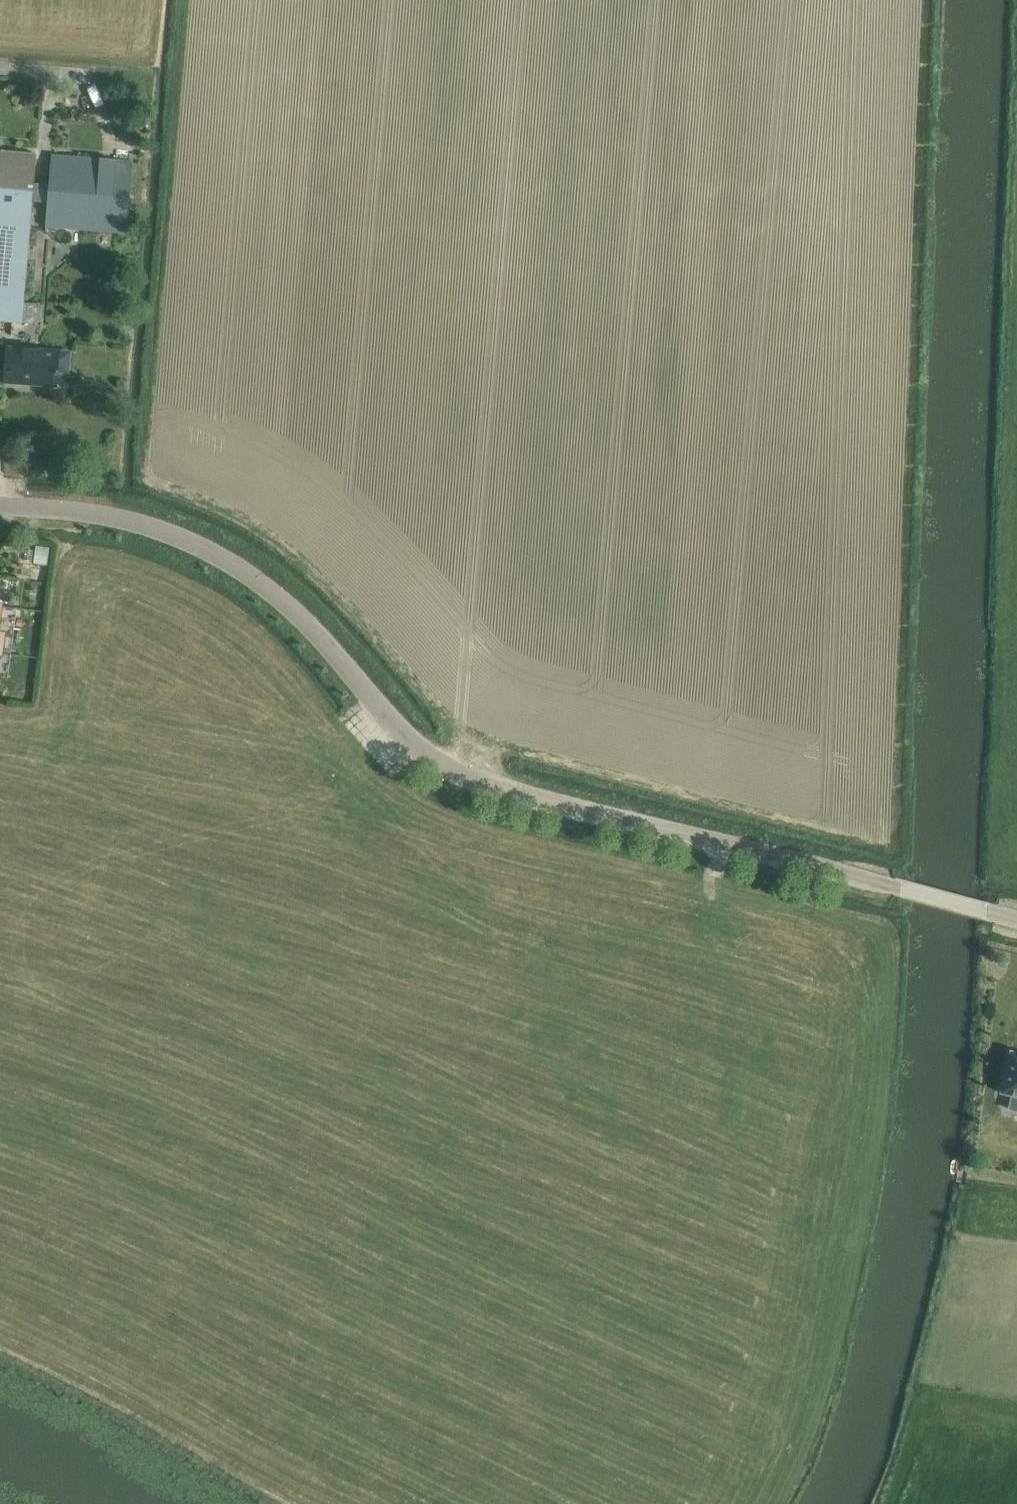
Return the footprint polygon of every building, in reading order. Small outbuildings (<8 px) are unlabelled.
[(21,323),(34,155),(0,152),(0,321),(21,323)] [(46,228),(57,229),(80,231),(128,234),(134,160),(52,154),(46,228)] [(9,347),(8,362),(6,382),(56,386),(57,372),(67,373),(69,351),(9,347)] [(34,580),(48,581),(49,546),(35,545),(34,580)] [(1000,1093),(1011,1096),(1008,1109),(1016,1112),(1016,1051),(1010,1050),(1000,1093)]
